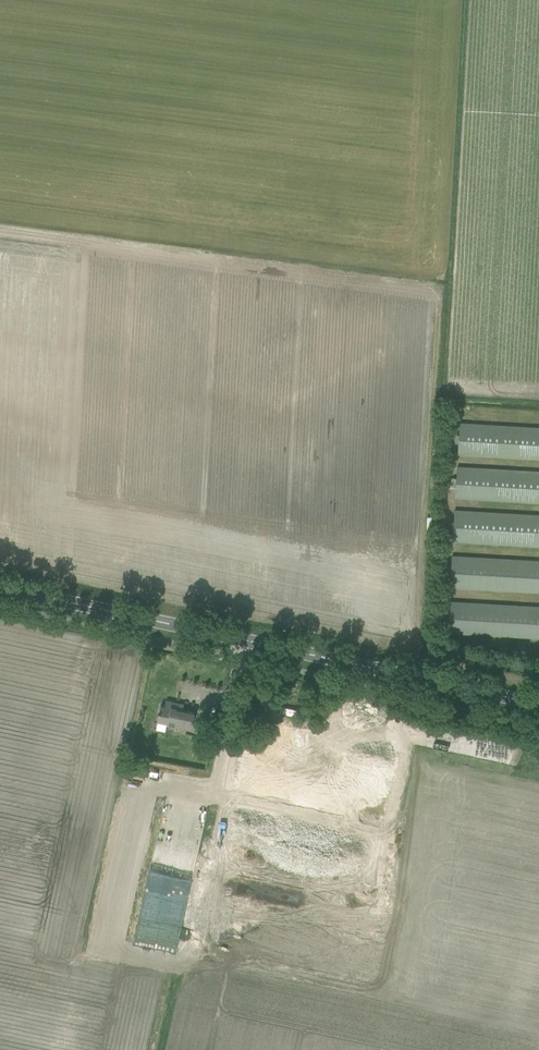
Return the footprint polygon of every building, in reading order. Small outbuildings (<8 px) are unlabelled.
[(538,459),(538,428),(459,423),(458,454),(538,459)] [(538,502),(538,472),(457,467),(456,497),(538,502)] [(538,546),(538,515),(454,510),(453,541),(538,546)] [(538,592),(538,561),(452,556),(450,587),(538,592)] [(538,638),(538,607),(449,602),(447,632),(538,638)] [(167,725),(183,728),(183,726),(191,728),(195,713),(183,710),(184,704),(166,700),(165,706),(162,706),(163,705),(160,705),(160,707),(160,708),(157,720),(167,723),(167,725)] [(316,747),(338,752),(339,747),(317,741),(316,747)] [(247,742),(245,748),(256,750),(257,744),(247,742)] [(338,753),(336,763),(342,764),(344,754),(338,753)] [(159,948),(177,951),(182,921),(173,919),(172,924),(166,923),(165,930),(157,928),(157,932),(166,934),(166,938),(169,939),(168,944),(160,943),(159,948)]
